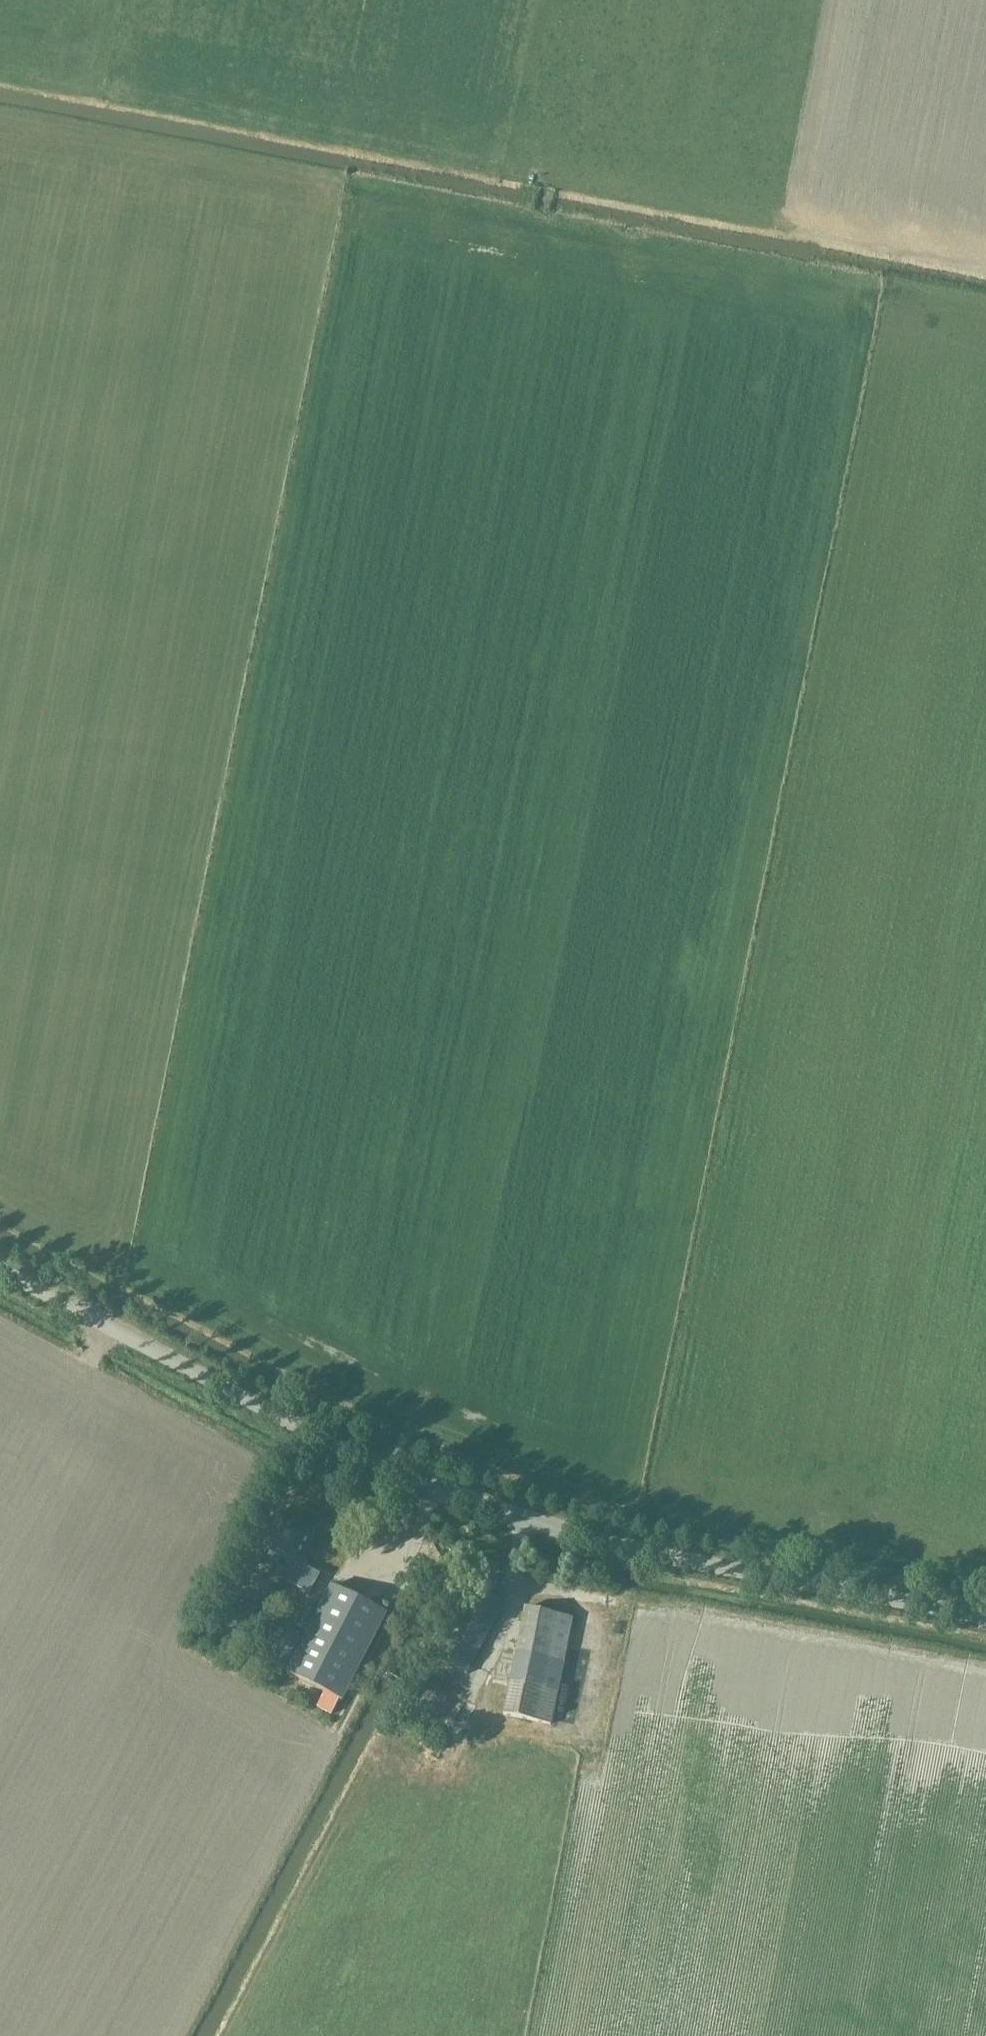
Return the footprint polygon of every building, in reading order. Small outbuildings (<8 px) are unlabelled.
[(278,1514),(261,1548),(297,1566),(314,1533),(278,1514)] [(342,1702),(387,1615),(330,1586),(285,1673),(342,1702)] [(572,1617),(523,1607),(502,1715),(551,1725),(572,1617)]
